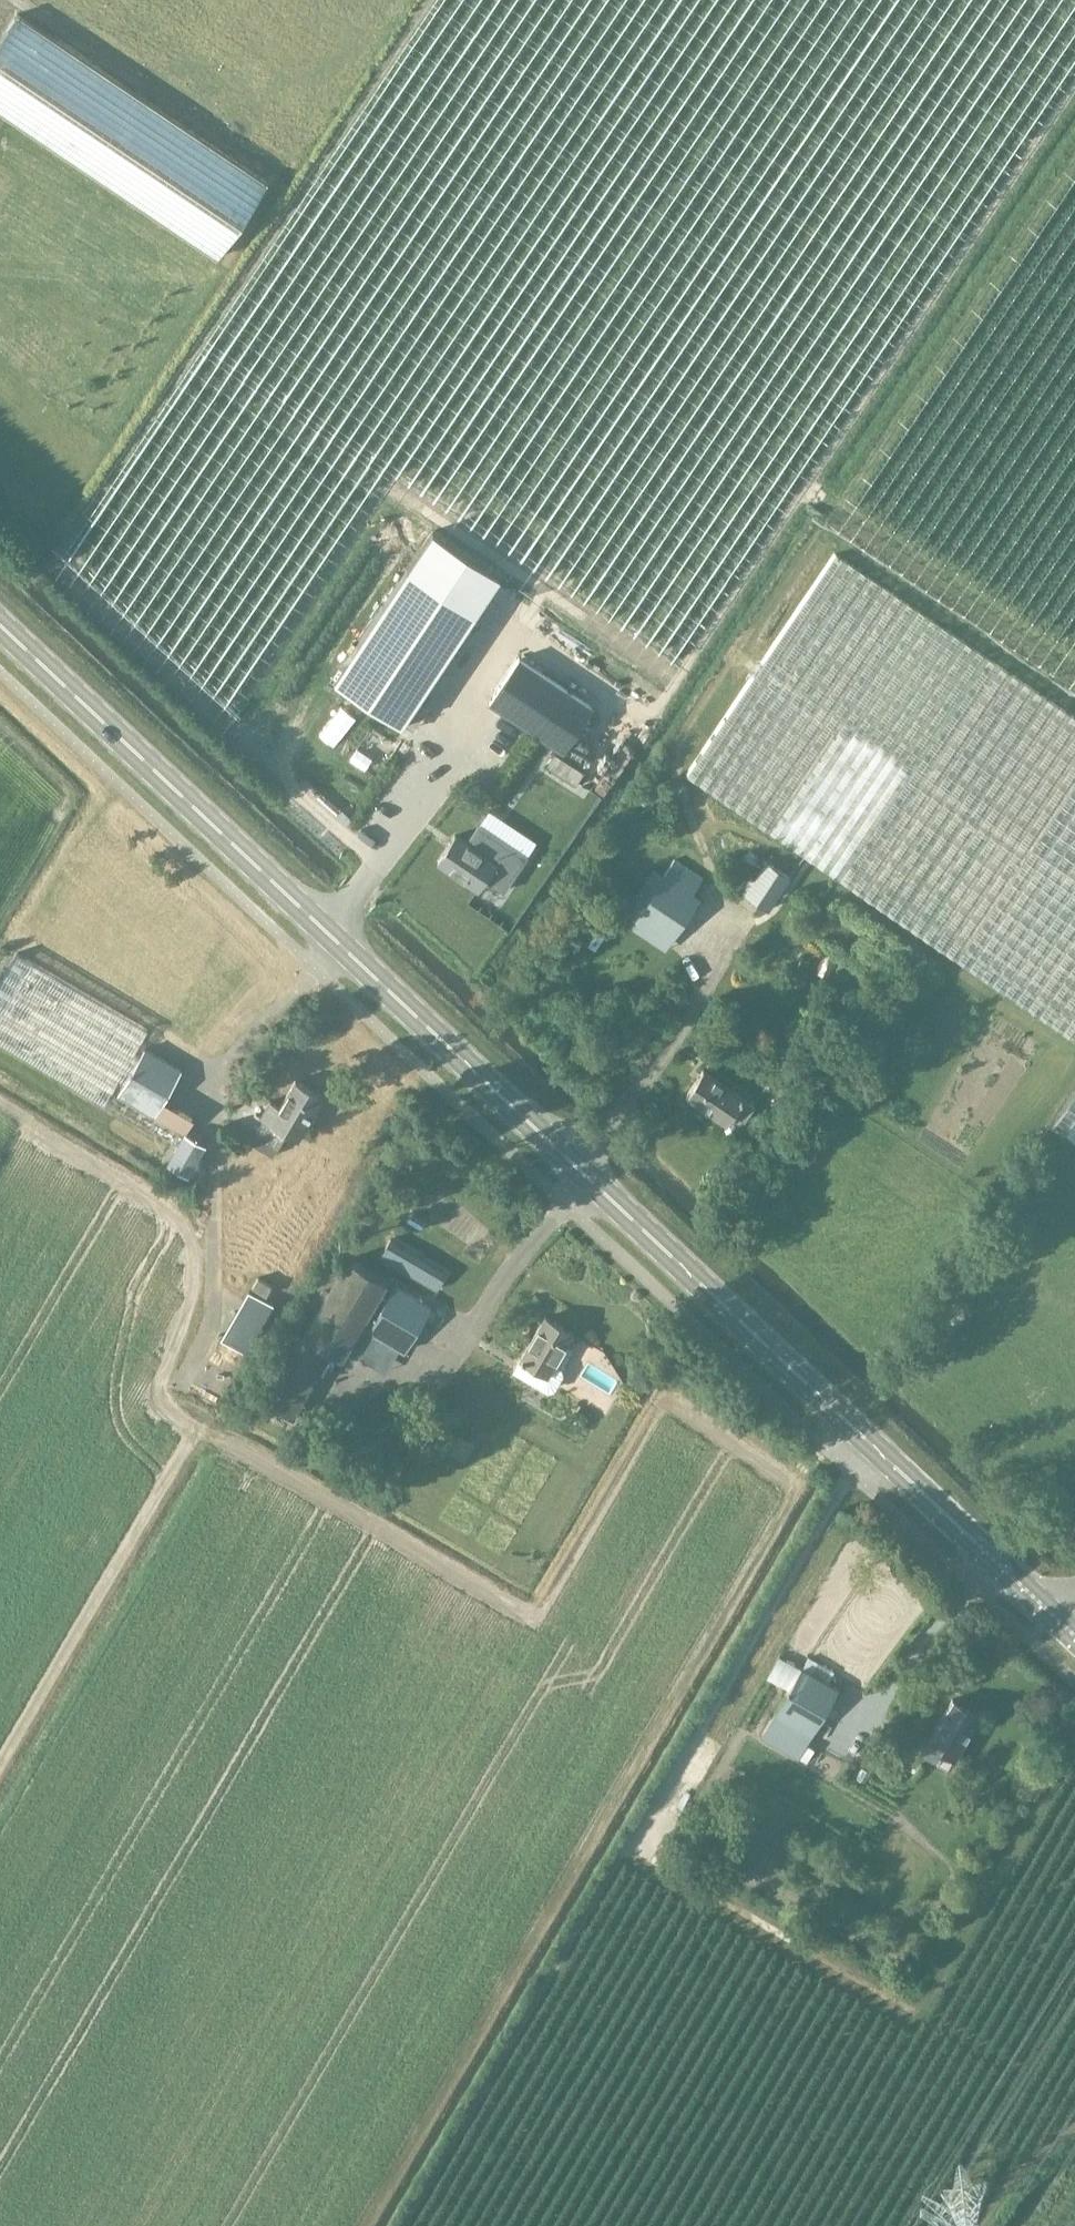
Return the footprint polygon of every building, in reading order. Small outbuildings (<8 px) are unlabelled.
[(0,36),(0,113),(215,258),(266,182),(15,13),(0,36)] [(431,531),(333,681),(401,725),(499,575),(431,531)] [(1074,1036),(1074,719),(836,556),(686,776),(1073,1040),(1074,1036)] [(563,751),(592,707),(518,657),(489,702),(563,751)] [(349,758),(365,767),(372,756),(356,746),(349,758)] [(494,888),(506,871),(495,863),(454,835),(437,861),(478,889),(484,880),(494,888)] [(768,909),(789,876),(765,860),(754,877),(743,870),(733,887),(768,909)] [(664,874),(635,918),(670,942),(700,899),(696,896),(706,882),(677,861),(666,876),(664,874)] [(149,1030),(18,953),(0,985),(0,1043),(105,1104),(119,1080),(125,1083),(139,1057),(134,1055),(149,1030)] [(193,1118),(163,1100),(179,1070),(144,1049),(139,1057),(125,1083),(119,1095),(185,1134),(169,1164),(187,1174),(205,1143),(185,1132),(193,1118)] [(744,1121),(754,1106),(743,1099),(743,1098),(702,1070),(685,1096),(726,1124),(733,1113),(744,1121)] [(322,1096),(295,1080),(279,1107),(268,1100),(258,1117),(262,1119),(248,1142),(271,1156),(285,1132),(296,1139),(322,1096)] [(1052,1123),(1074,1139),(1074,1089),(1052,1123)] [(427,1141),(434,1133),(422,1123),(415,1132),(427,1141)] [(290,1330),(253,1393),(294,1417),(331,1354),(332,1353),(341,1358),(386,1280),(349,1258),(303,1337),(290,1330)] [(405,1352),(431,1307),(393,1286),(368,1331),(405,1352)] [(249,1289),(221,1337),(245,1351),(273,1303),(249,1289)] [(554,1364),(573,1332),(543,1314),(518,1357),(521,1359),(515,1370),(548,1390),(554,1389),(563,1374),(561,1369),(554,1364)] [(798,1758),(838,1689),(801,1668),(761,1736),(798,1758)] [(953,1758),(978,1715),(952,1699),(926,1742),(927,1742),(920,1753),(935,1762),(942,1751),(953,1758)] [(926,1795),(940,1801),(946,1788),(932,1782),(926,1795)]
